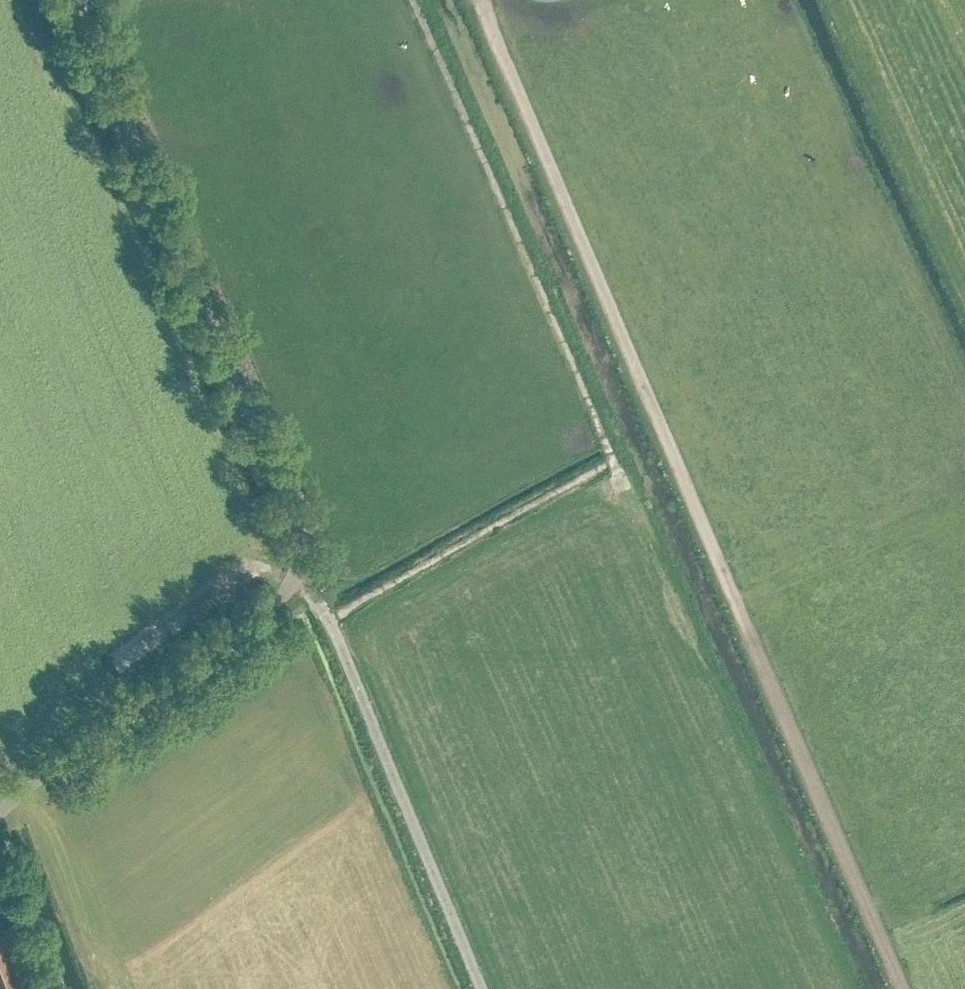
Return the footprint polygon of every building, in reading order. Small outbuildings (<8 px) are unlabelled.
[(38,988),(12,920),(0,925),(0,988),(37,988),(38,988)]
